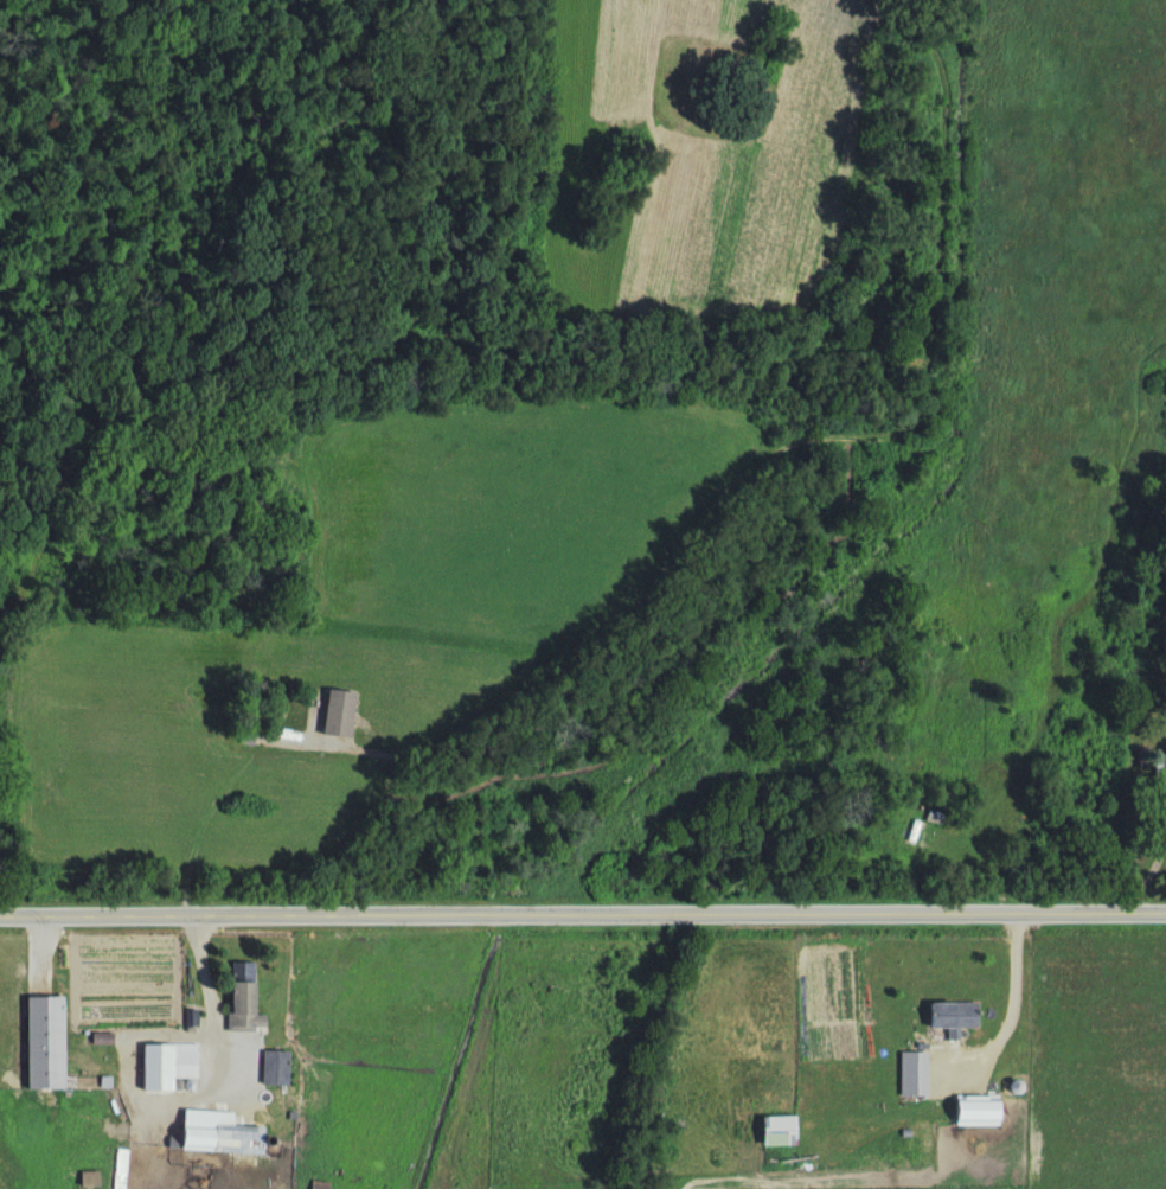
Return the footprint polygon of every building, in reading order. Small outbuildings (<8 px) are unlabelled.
[(326,690),(320,735),(351,739),(357,694),(326,690)] [(259,1016),(259,964),(232,964),(232,1033),(269,1033),(269,1016),(259,1016)] [(929,1005),(929,1030),(979,1030),(979,1005),(929,1005)] [(178,1092),(178,1080),(198,1080),(198,1046),(146,1046),(146,1093),(178,1092)] [(955,1127),(1005,1127),(1005,1097),(955,1097),(955,1127)] [(237,1113),(185,1111),(183,1152),(269,1155),(270,1128),(237,1127),(237,1113)]
